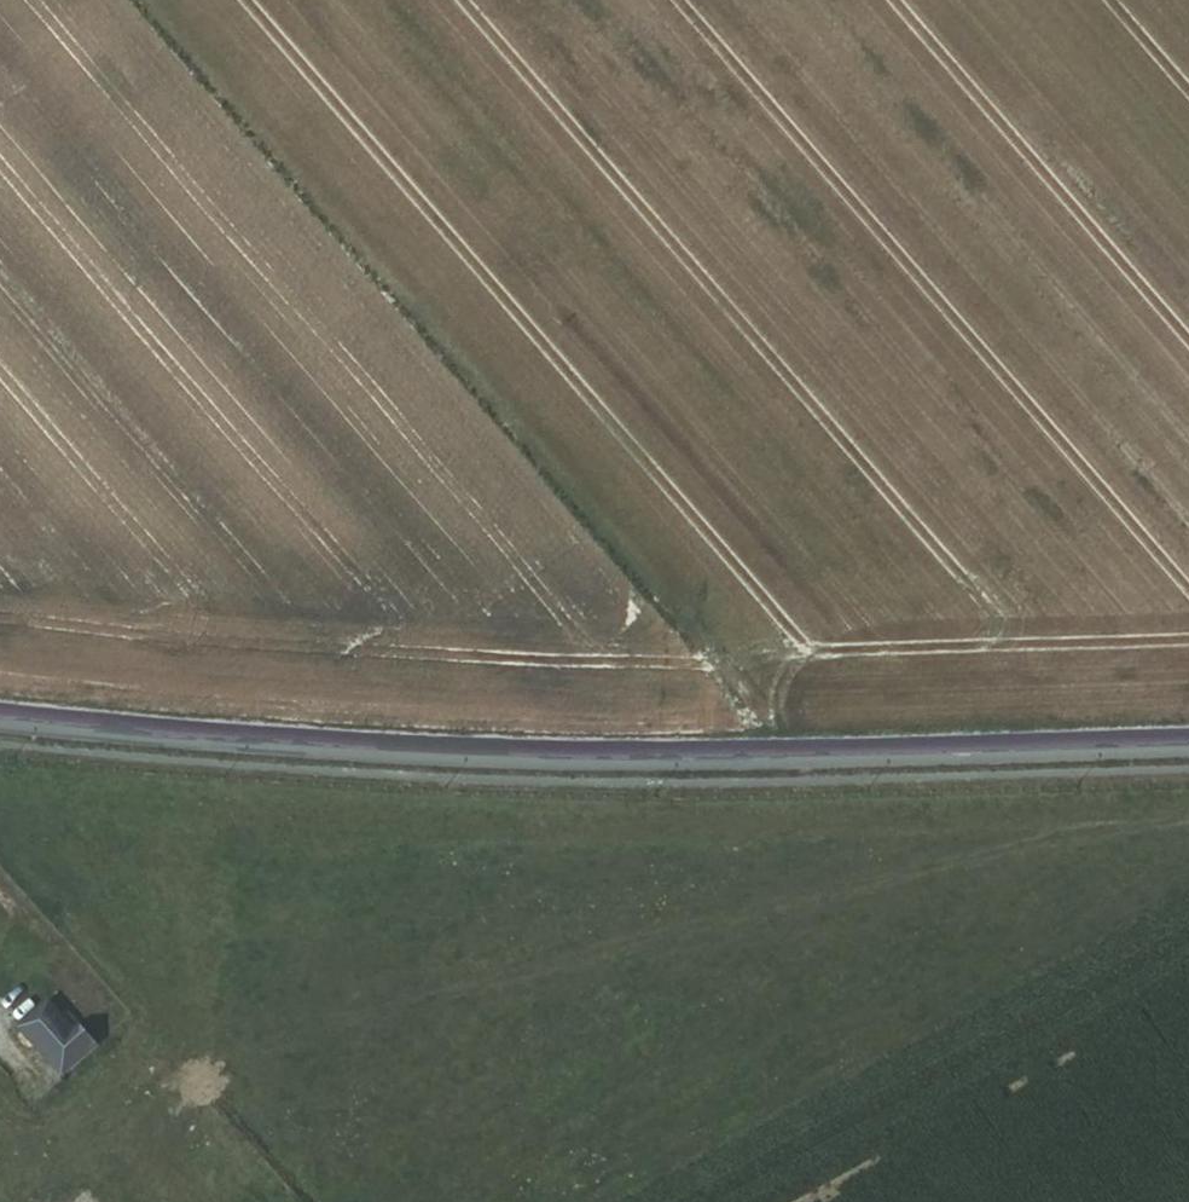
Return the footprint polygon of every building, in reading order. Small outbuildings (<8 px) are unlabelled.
[(14,1032),(58,1079),(92,1047),(76,1031),(70,1037),(41,1007),(14,1032)]
